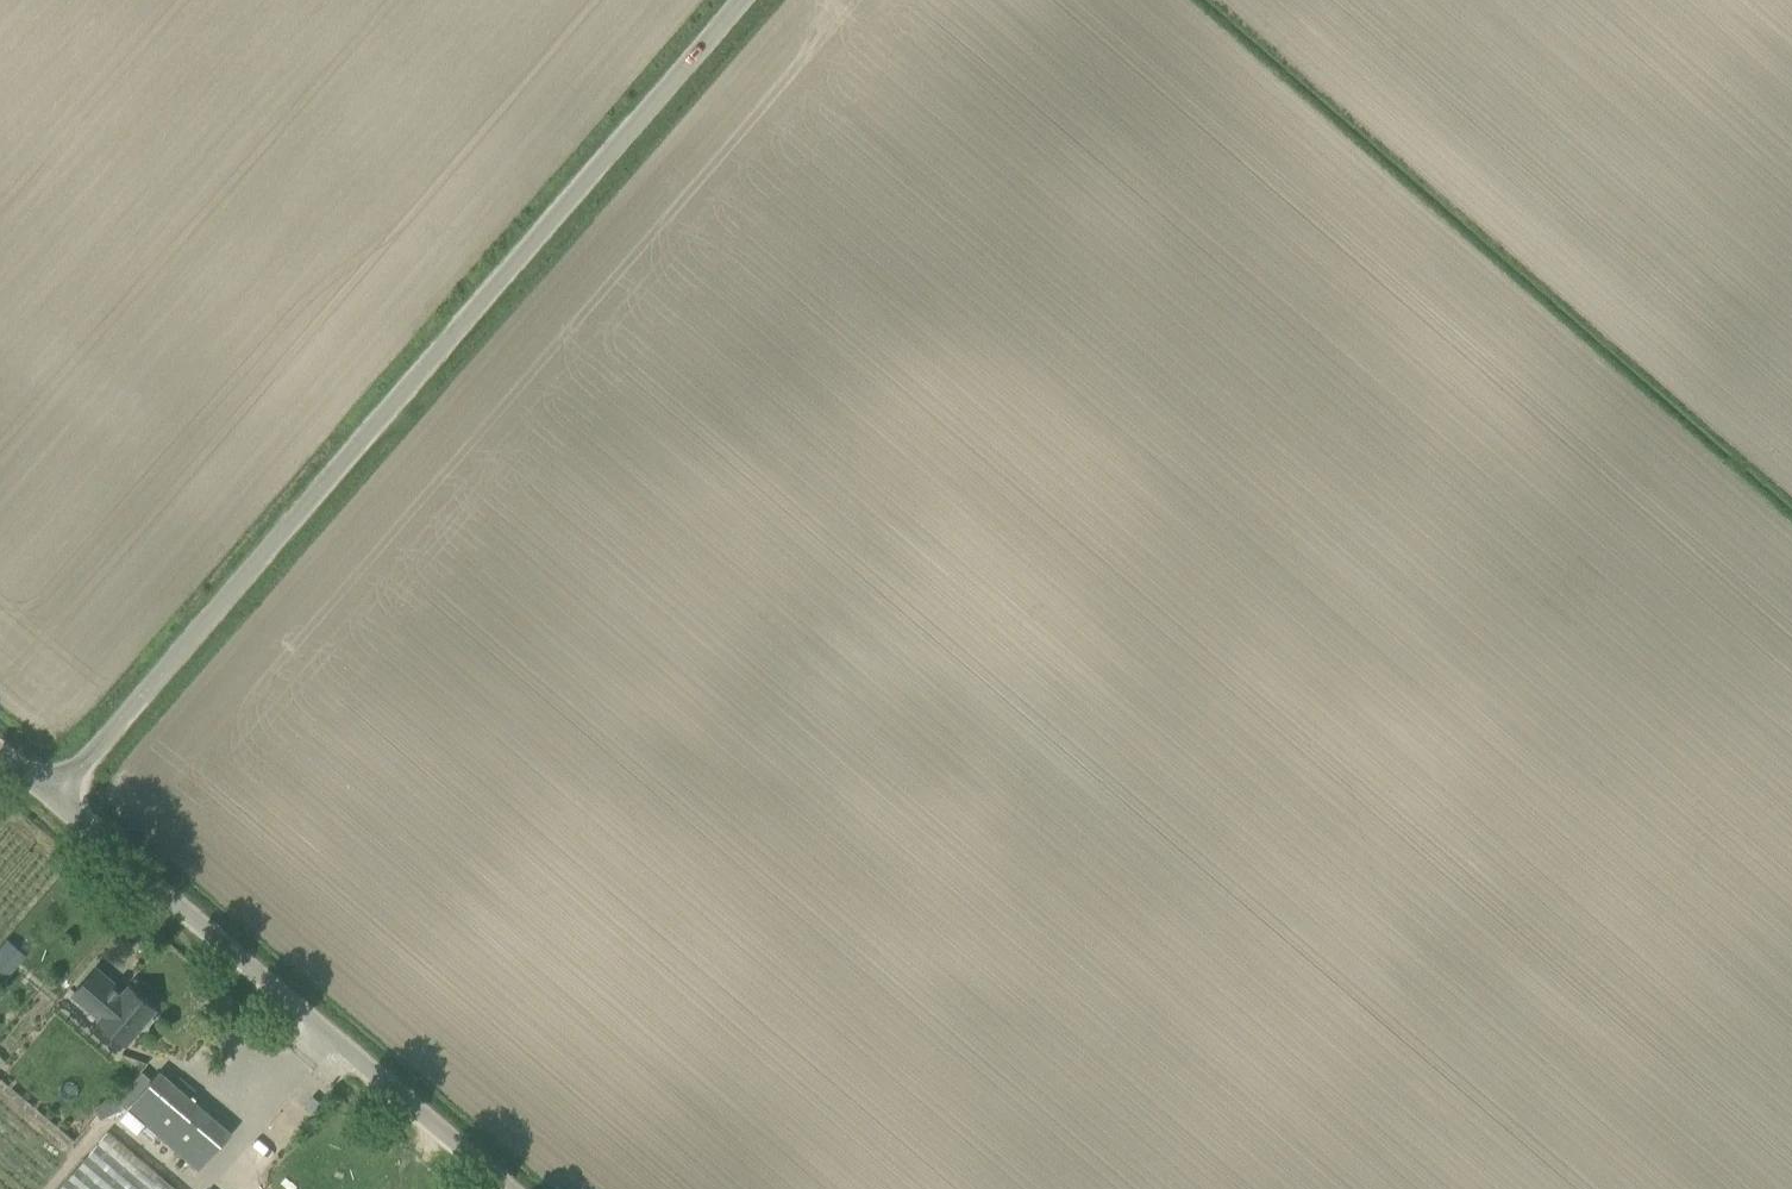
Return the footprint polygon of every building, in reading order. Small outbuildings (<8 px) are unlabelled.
[(7,938),(0,946),(0,969),(8,976),(27,954),(7,938)] [(96,968),(81,986),(74,994),(102,1018),(100,1020),(126,1043),(140,1026),(147,1028),(154,1019),(152,1013),(155,1009),(129,986),(124,992),(112,982),(96,968)] [(146,1123),(201,1169),(216,1151),(232,1133),(164,1075),(159,1071),(152,1079),(143,1071),(119,1099),(128,1107),(146,1123)] [(313,1094),(303,1105),(313,1113),(322,1103),(313,1094)] [(59,1188),(177,1188),(109,1131),(59,1188)]
